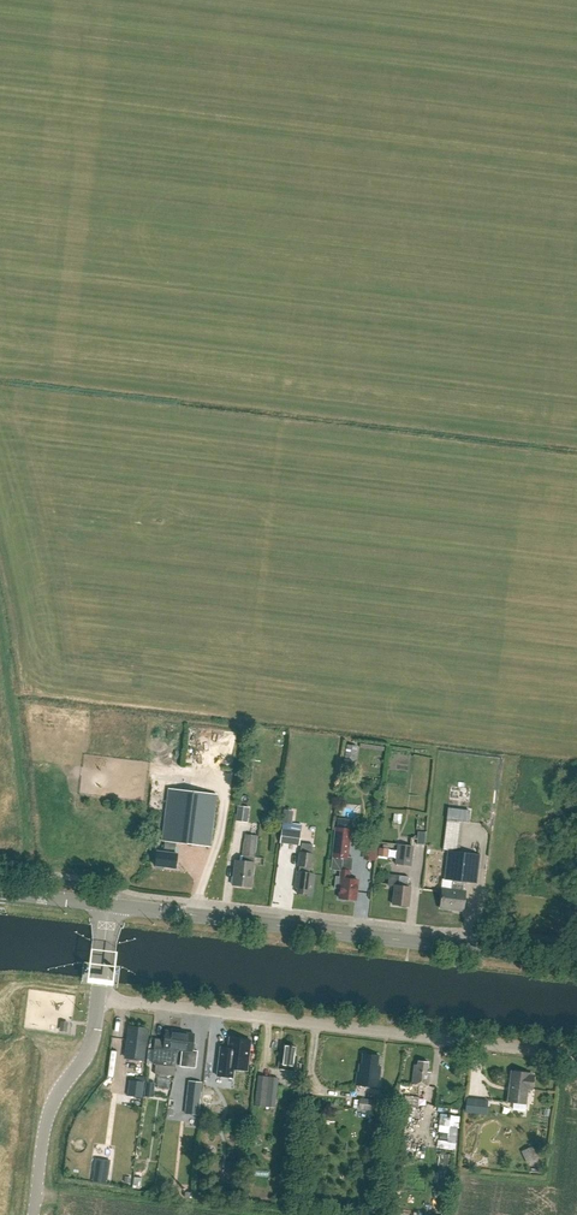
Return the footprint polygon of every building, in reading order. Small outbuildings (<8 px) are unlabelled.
[(163,852),(157,851),(155,866),(175,868),(177,854),(174,854),(176,842),(210,847),(217,795),(168,789),(162,841),(164,841),(163,852)] [(236,822),(247,823),(249,808),(237,806),(236,822)] [(448,808),(447,819),(450,820),(463,821),(468,822),(469,811),(448,808)] [(284,810),(282,823),(291,824),(293,811),(284,810)] [(443,850),(448,851),(444,879),(452,880),(451,890),(442,889),(440,908),(451,909),(451,908),(463,909),(465,891),(463,891),(464,882),(476,883),(480,854),(459,852),(463,821),(450,820),(447,819),(443,850)] [(334,888),(340,888),(339,898),(356,900),(358,880),(349,879),(350,870),(351,870),(352,857),(349,857),(352,829),(335,827),(331,858),(332,858),(331,868),(340,869),(339,878),(336,877),(334,888)] [(280,844),(299,846),(301,832),(282,829),(280,844)] [(426,833),(418,832),(416,844),(424,844),(426,833)] [(235,860),(232,885),(250,887),(253,863),(256,843),(245,841),(244,841),(241,861),(235,860)] [(396,845),(394,864),(409,866),(412,847),(396,845)] [(314,874),(309,873),(312,854),(301,852),(300,852),(298,866),(299,866),(299,872),(297,871),(294,888),(297,888),(297,893),(308,894),(309,886),(312,886),(314,874)] [(407,887),(408,877),(399,876),(398,886),(395,885),(392,905),(408,907),(410,887),(407,887)] [(127,1047),(133,1048),(131,1059),(143,1060),(147,1029),(130,1026),(127,1047)] [(178,1050),(180,1032),(178,1032),(178,1030),(171,1029),(170,1031),(165,1030),(163,1048),(163,1051),(154,1050),(152,1063),(170,1066),(176,1066),(178,1050)] [(195,1044),(193,1043),(194,1034),(180,1032),(178,1050),(182,1050),(180,1066),(196,1068),(198,1051),(195,1050),(195,1044)] [(230,1038),(228,1048),(221,1048),(220,1047),(217,1076),(233,1078),(234,1069),(247,1070),(251,1041),(230,1038)] [(281,1049),(279,1068),(295,1070),(297,1057),(294,1057),(295,1046),(285,1045),(284,1049),(281,1049)] [(358,1073),(357,1085),(378,1087),(380,1070),(376,1069),(378,1056),(364,1054),(362,1065),(360,1065),(359,1073),(358,1073)] [(422,1092),(422,1085),(428,1086),(430,1072),(427,1072),(428,1062),(418,1061),(417,1065),(414,1065),(412,1084),(417,1085),(417,1091),(422,1092)] [(510,1083),(508,1101),(525,1103),(527,1089),(531,1089),(533,1075),(526,1075),(526,1074),(515,1072),(514,1084),(510,1083)] [(275,1108),(278,1078),(268,1077),(264,1107),(275,1108)] [(143,1082),(130,1080),(128,1095),(141,1097),(143,1082)] [(188,1081),(185,1114),(198,1115),(202,1082),(188,1081)] [(154,1084),(146,1083),(145,1095),(152,1096),(154,1084)] [(375,1111),(377,1100),(360,1097),(360,1099),(354,1099),(353,1107),(358,1108),(375,1111)] [(488,1101),(469,1099),(467,1113),(486,1115),(488,1101)] [(457,1147),(458,1139),(441,1136),(440,1144),(457,1147)] [(535,1148),(523,1154),(527,1163),(539,1157),(535,1148)] [(451,1155),(443,1154),(442,1169),(449,1170),(451,1155)] [(109,1167),(95,1165),(93,1176),(107,1178),(109,1167)] [(142,1178),(135,1177),(134,1185),(141,1186),(142,1178)]
